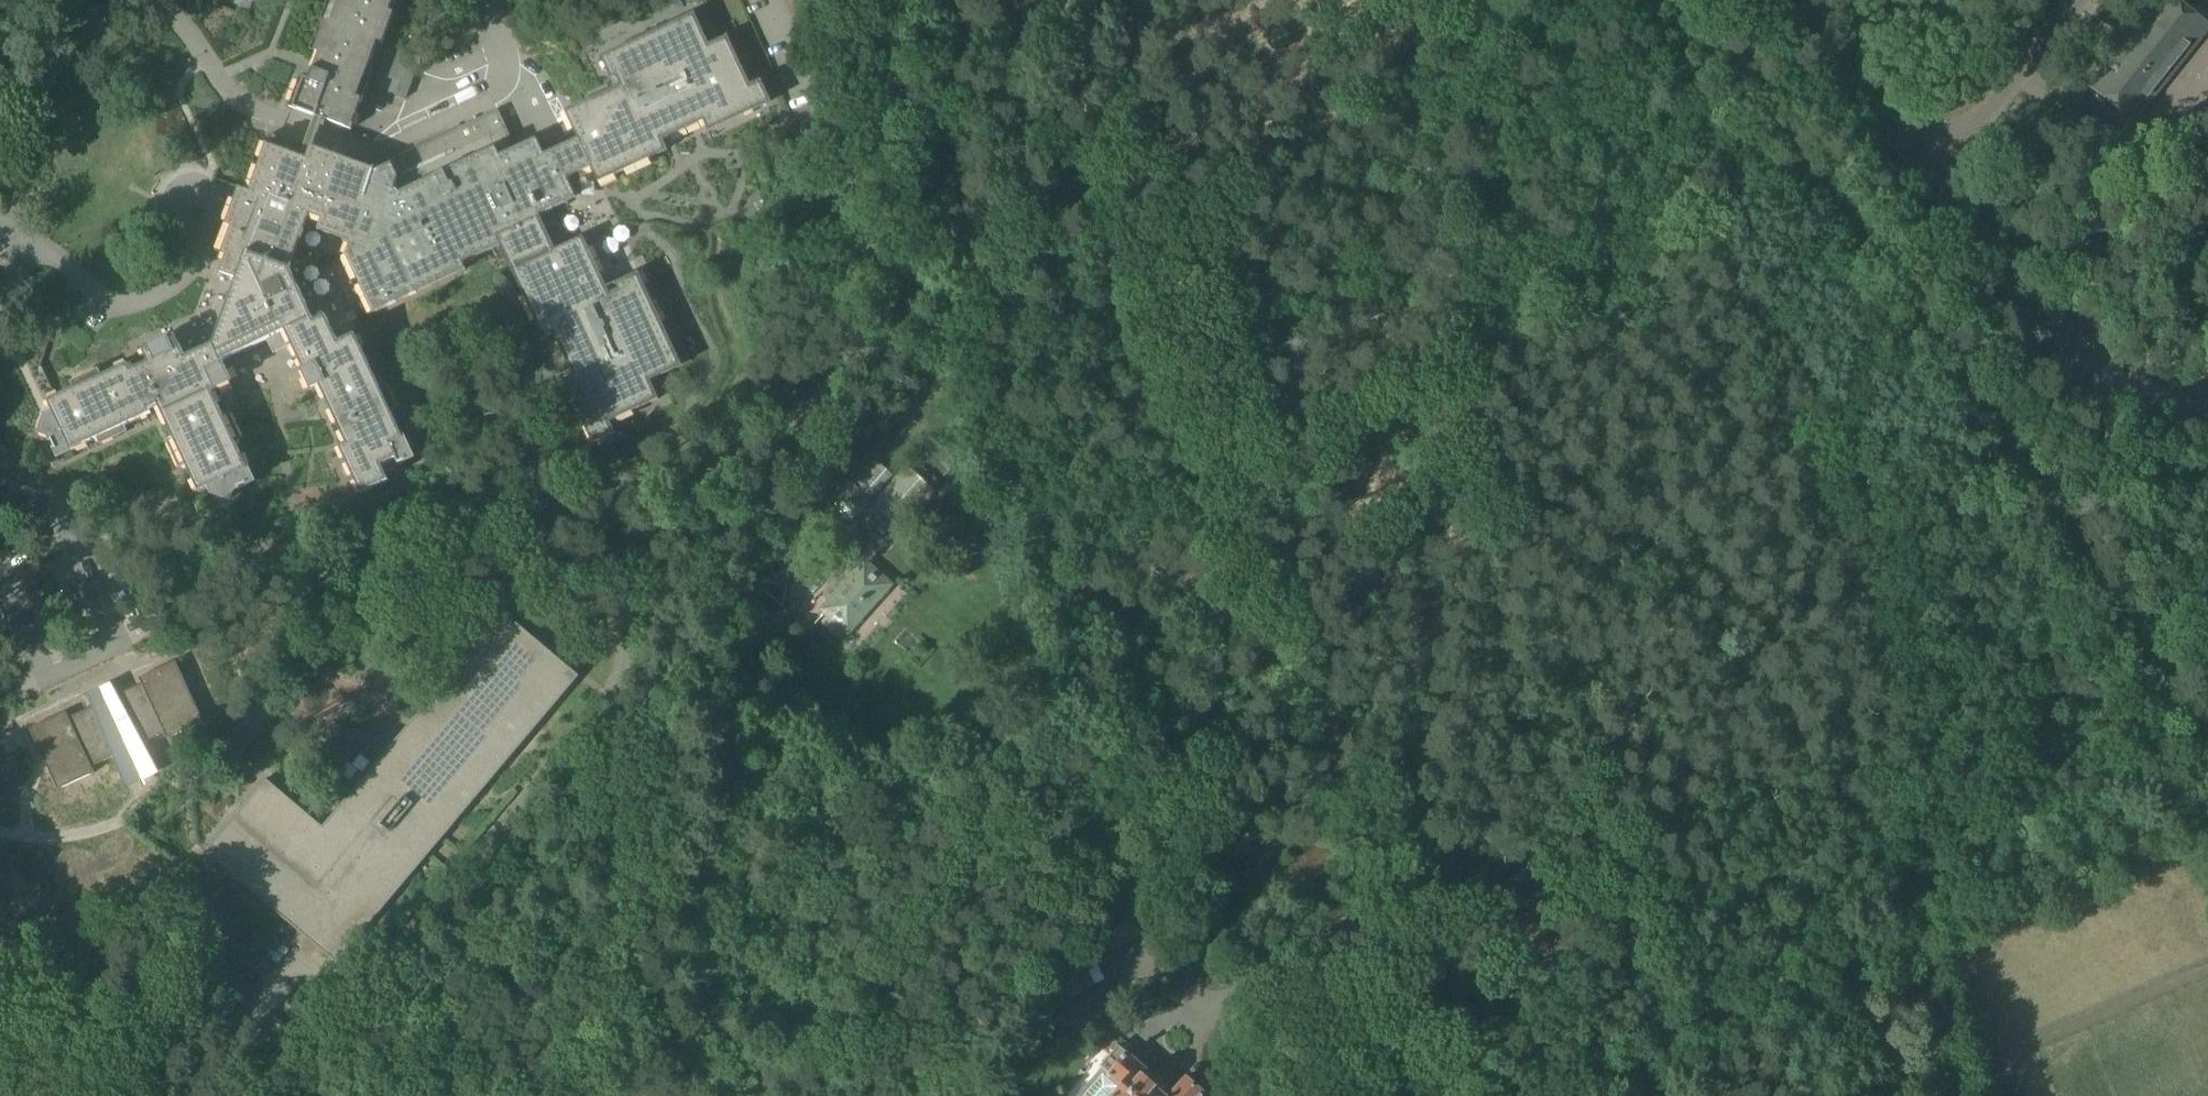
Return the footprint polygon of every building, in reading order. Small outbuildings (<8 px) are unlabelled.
[(331,24),(327,22),(316,52),(320,54),(311,81),(301,78),(290,108),(352,131),(368,86),(363,84),(378,42),(383,44),(394,14),(389,12),(393,0),(340,0),(331,24)] [(2106,67),(2091,87),(2133,121),(2207,27),(2207,26),(2176,0),(2160,0),(2106,67)] [(185,465),(198,494),(210,488),(213,495),(230,501),(233,492),(253,483),(235,443),(239,441),(229,417),(224,419),(211,392),(231,383),(222,363),(283,335),(288,346),(291,345),(312,390),(319,387),(346,446),(339,449),(360,496),(388,483),(381,468),(395,461),(398,467),(412,460),(391,414),(396,412),(385,388),(380,391),(356,337),(339,345),(327,319),(317,323),(291,268),(309,215),(322,219),(319,230),(351,242),(347,257),(373,314),(467,270),(464,264),(501,247),(544,340),(555,335),(574,376),(563,381),(593,443),(615,434),(610,423),(659,400),(651,381),(683,366),(639,273),(616,284),(618,290),(610,294),(583,238),(555,250),(539,216),(566,204),(557,185),(591,169),(598,184),(650,160),(645,150),(711,119),(714,126),(759,105),(727,37),(709,46),(694,14),(602,58),(612,80),(618,77),(622,86),(566,112),(579,140),(545,156),(537,139),(517,149),(499,110),(389,161),(393,164),(378,171),(312,148),(307,161),(285,153),(289,143),(271,137),(250,194),(241,191),(240,194),(246,207),(222,276),(238,282),(216,344),(186,358),(176,337),(143,352),(149,364),(131,371),(129,365),(100,378),(98,374),(75,384),(77,389),(48,402),(54,414),(47,417),(41,433),(50,437),(59,457),(99,439),(101,443),(125,432),(123,428),(151,415),(149,411),(158,407),(175,442),(170,444),(180,468),(185,465)] [(848,567),(822,596),(827,600),(818,610),(848,636),(894,585),(870,563),(936,492),(932,488),(939,482),(919,462),(913,470),(908,465),(896,478),(875,459),(853,483),(851,481),(850,482),(846,479),(832,496),(822,487),(806,506),(816,515),(832,505),(856,529),(852,542),(863,552),(860,555),(849,568),(848,567)] [(457,822),(580,677),(505,614),(413,723),(415,725),(327,829),(325,827),(267,778),(204,851),(337,964),(415,872),(412,870),(454,819),(457,822)] [(202,723),(175,662),(138,679),(141,685),(68,718),(65,712),(28,729),(56,790),(93,773),(90,767),(114,757),(122,775),(148,763),(139,745),(163,734),(166,740),(202,723)] [(1144,933),(1130,905),(1096,922),(1110,951),(1144,933)] [(1081,957),(1056,969),(1070,999),(1096,987),(1088,970),(1104,963),(1095,944),(1079,952),(1081,957)] [(1202,1095),(1203,1093),(1186,1078),(1170,1095),(1159,1086),(1164,1081),(1154,1072),(1149,1077),(1117,1048),(1098,1069),(1100,1070),(1077,1095),(1202,1095)]
